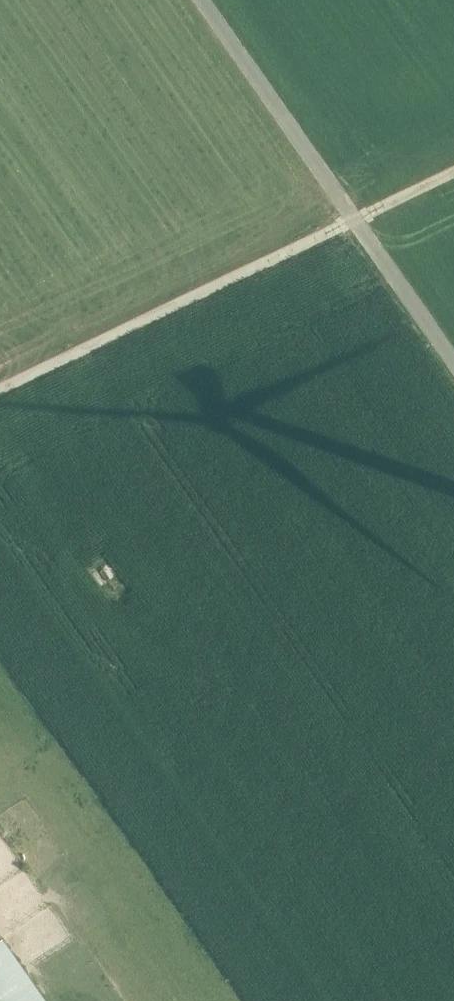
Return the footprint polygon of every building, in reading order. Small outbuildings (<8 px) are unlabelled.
[(3,940),(0,943),(0,1000),(46,1000),(3,940)]
